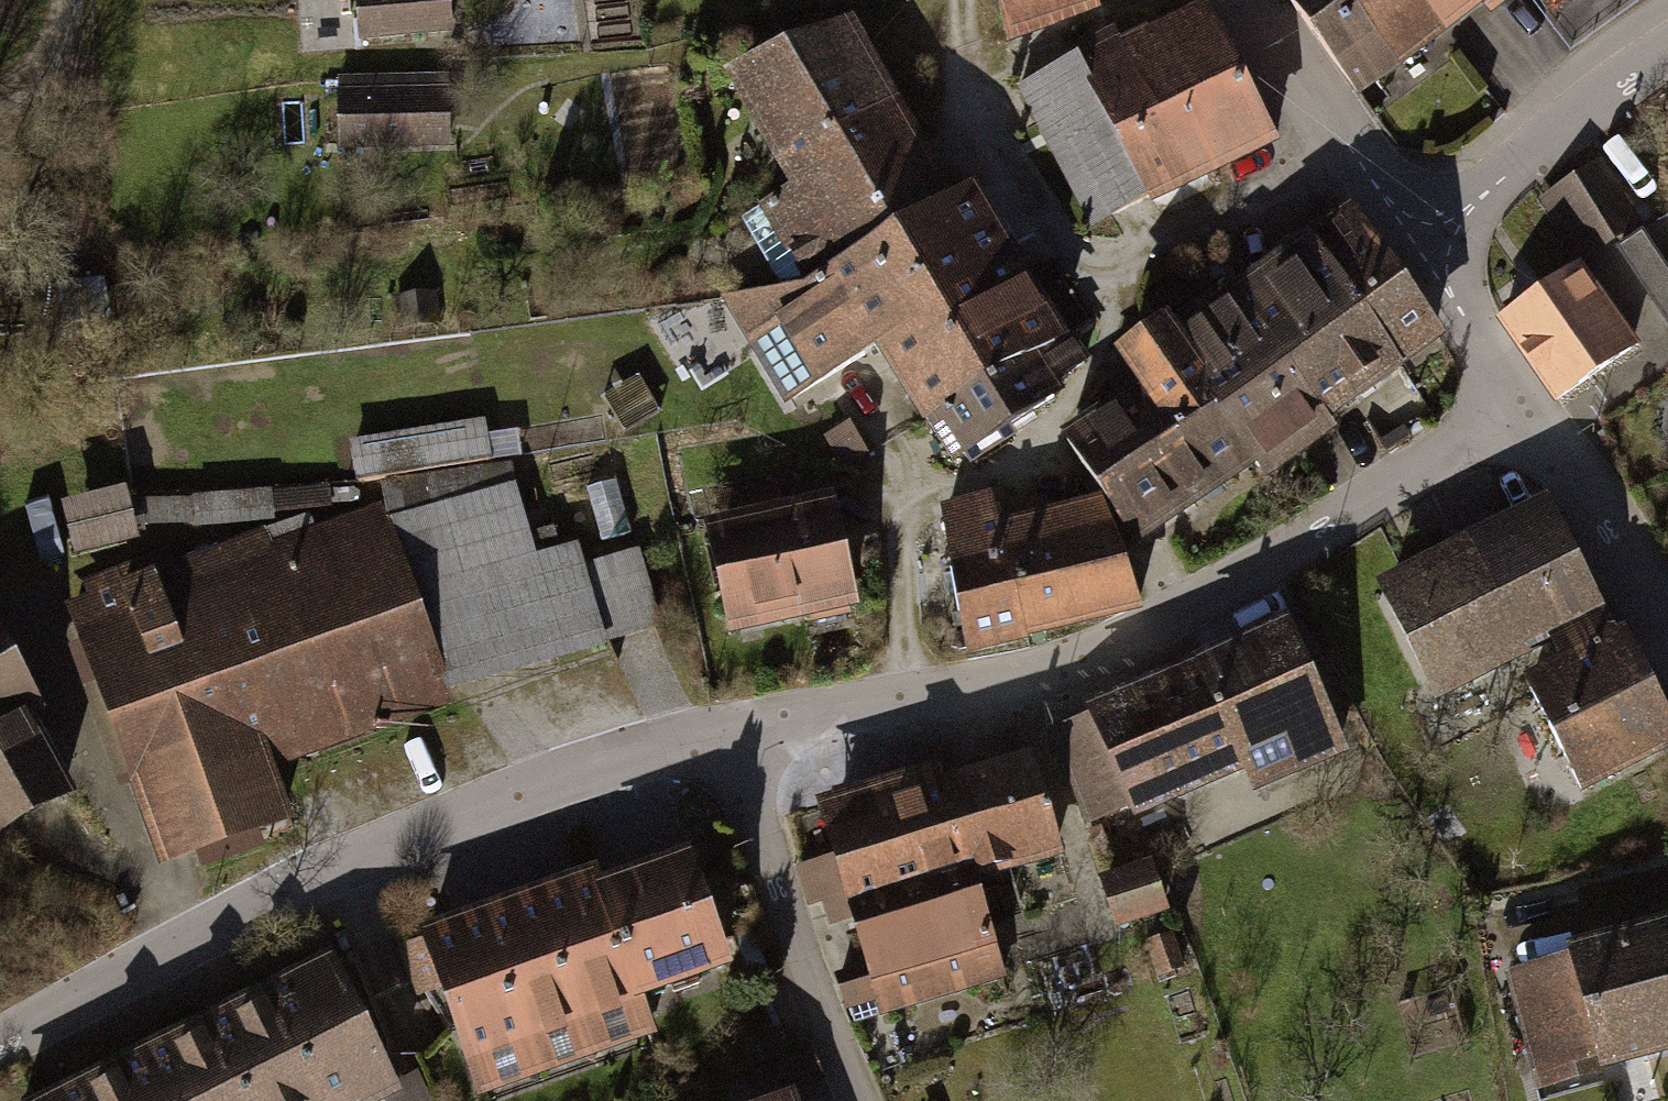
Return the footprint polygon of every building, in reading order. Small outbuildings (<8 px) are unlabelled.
[(443,40),(441,0),(344,0),(346,44),(443,40)] [(1009,44),(1080,15),(1075,0),(999,0),(1009,44)] [(1398,62),(1351,0),(1291,0),(1358,91),(1398,62)] [(1398,62),(1436,34),(1410,0),(1351,0),(1398,62)] [(1436,34),(1480,0),(1410,0),(1436,34)] [(1174,110),(1206,168),(1274,135),(1206,2),(1140,36),(1138,30),(1116,41),(1161,118),(1174,110)] [(873,251),(946,208),(839,30),(737,71),(804,185),(742,217),(784,291),(805,288),(873,251)] [(1018,88),(1090,224),(1206,168),(1174,110),(1161,118),(1116,41),(1018,88)] [(332,162),(447,157),(443,77),(328,82),(332,162)] [(1638,221),(1600,163),(1545,199),(1583,257),(1638,221)] [(946,208),(873,251),(916,324),(938,311),(983,388),(1055,346),(967,196),(946,208)] [(1356,214),(1315,241),(1394,353),(1432,327),(1356,214)] [(1654,232),(1667,253),(1667,223),(1654,232)] [(1620,246),(1667,318),(1667,275),(1640,233),(1620,246)] [(1235,290),(1168,337),(1219,408),(1285,362),(1317,408),(1394,353),(1315,241),(1239,295),(1235,290)] [(916,324),(873,251),(805,288),(784,291),(729,298),(788,400),(892,339),(938,416),(983,388),(938,311),(916,324)] [(1631,348),(1576,269),(1502,321),(1557,399),(1631,348)] [(430,302),(391,303),(392,331),(431,329),(430,302)] [(1119,410),(1180,504),(1250,456),(1219,408),(1168,337),(1165,331),(1127,356),(1150,389),(1119,410)] [(983,388),(938,416),(962,461),(1052,400),(1049,389),(1084,360),(1065,338),(1055,346),(983,388)] [(1285,362),(1219,408),(1250,456),(1262,471),(1329,424),(1317,408),(1285,362)] [(1070,441),(1132,535),(1180,504),(1119,410),(1070,441)] [(828,437),(844,466),(865,453),(849,425),(828,437)] [(483,429),(350,453),(357,492),(490,468),(483,429)] [(611,658),(663,643),(639,557),(586,571),(581,556),(535,570),(512,493),(377,530),(372,514),(318,535),(311,516),(96,598),(103,617),(60,633),(155,881),(284,831),(264,779),(447,710),(611,658)] [(115,499),(54,513),(65,563),(126,550),(115,499)] [(1099,504),(999,529),(1026,631),(1138,603),(1099,504)] [(993,507),(946,519),(968,649),(1026,631),(999,529),(993,507)] [(691,538),(717,651),(849,621),(823,508),(691,538)] [(1603,646),(1537,510),(1361,594),(1427,731),(1550,672),(1603,646)] [(1282,620),(1074,715),(1131,839),(1222,798),(1233,821),(1350,768),(1282,620)] [(1603,646),(1550,672),(1568,710),(1526,730),(1564,807),(1667,757),(1667,745),(1617,640),(1603,646)] [(70,802),(0,677),(0,841),(70,802)] [(1023,743),(934,772),(965,864),(972,885),(1061,856),(1023,743)] [(840,906),(965,864),(934,772),(809,814),(829,872),(797,883),(809,916),(840,906)] [(610,888),(651,995),(724,968),(683,860),(610,888)] [(881,1027),(1005,986),(972,885),(965,864),(840,906),(881,1027)] [(601,865),(547,885),(607,1041),(660,1021),(651,995),(610,888),(601,865)] [(1144,869),(1094,885),(1111,937),(1161,921),(1144,869)] [(547,885),(494,905),(553,1062),(607,1041),(547,885)] [(494,905),(417,934),(430,969),(452,1000),(466,994),(499,1082),(553,1062),(494,905)] [(1537,1086),(1667,1049),(1667,925),(1566,953),(1570,967),(1509,984),(1537,1086)] [(1169,941),(1141,950),(1148,974),(1176,966),(1169,941)] [(291,974),(350,1100),(361,1100),(415,1076),(354,945),(291,974)] [(228,1003),(274,1100),(350,1100),(291,974),(228,1003)] [(165,1033),(197,1100),(274,1100),(228,1003),(165,1033)] [(102,1062),(121,1100),(197,1100),(165,1033),(102,1062)] [(39,1091),(44,1100),(121,1100),(102,1062),(39,1091)]
